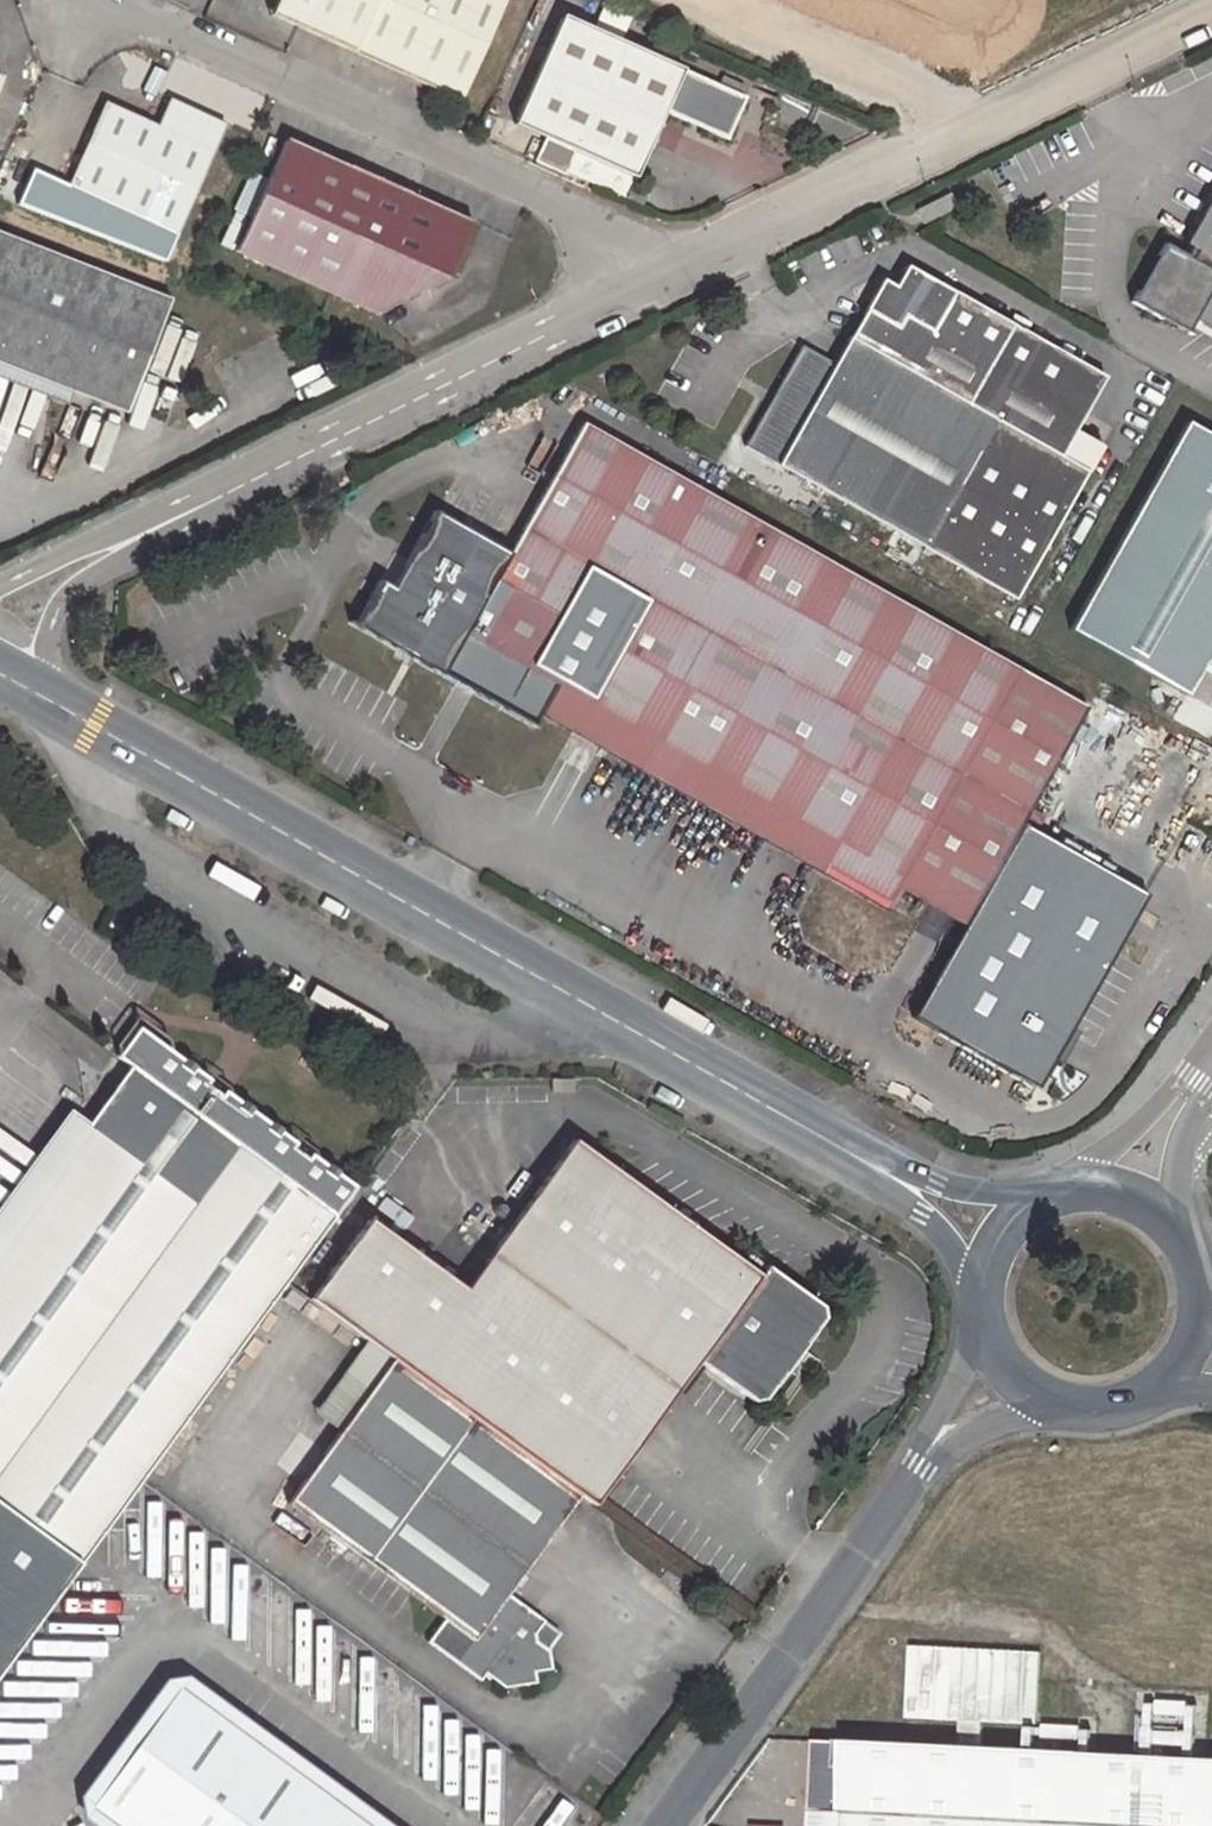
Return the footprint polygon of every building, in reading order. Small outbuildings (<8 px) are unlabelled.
[(307,0),(274,0),(267,14),(296,26),(307,0)] [(296,26),(367,58),(458,98),(501,0),(307,0),(296,26)] [(548,0),(537,0),(531,11),(540,14),(548,0)] [(742,96),(561,15),(514,120),(548,136),(574,148),(565,169),(623,195),(665,108),(725,134),(742,96)] [(157,127),(106,104),(70,182),(173,228),(219,124),(170,101),(157,127)] [(542,160),(565,169),(574,148),(548,136),(537,158),(542,160)] [(358,303),(407,194),(345,166),(284,138),(234,249),(358,303)] [(1184,243),(1189,247),(1184,257),(1164,245),(1132,299),(1186,330),(1194,317),(1211,327),(1211,192),(1184,243)] [(446,211),(407,194),(358,303),(375,311),(447,275),(470,222),(446,211)] [(945,195),(912,212),(918,225),(951,208),(945,195)] [(71,389),(125,410),(168,298),(0,232),(0,362),(71,389)] [(1100,376),(904,264),(892,285),(881,278),(832,362),(800,345),(744,444),(1014,598),(1085,472),(1057,455),(1100,376)] [(71,389),(0,362),(0,378),(65,403),(71,389)] [(1184,421),(1068,628),(1184,693),(1199,667),(1211,644),(1211,437),(1184,421)] [(897,883),(963,920),(1018,823),(1084,706),(581,422),(508,551),(434,510),(391,586),(379,580),(356,621),(356,625),(440,672),(464,629),(479,603),(510,621),(496,647),(492,653),(833,849),(823,865),(888,901),(897,883)] [(464,629),(496,647),(510,621),(479,603),(464,629)] [(1199,667),(1211,674),(1211,644),(1199,667)] [(819,873),(823,865),(833,849),(492,653),(478,678),(819,873)] [(963,920),(953,938),(908,1016),(1033,1088),(1143,894),(1018,823),(963,920)] [(953,938),(963,920),(897,883),(888,901),(953,938)] [(140,912),(125,914),(149,934),(148,918),(140,912)] [(80,1561),(140,1478),(354,1185),(137,1026),(116,1054),(130,1065),(88,1122),(98,1130),(0,1264),(0,1670),(80,1561)] [(88,1122),(69,1108),(0,1201),(0,1264),(98,1130),(88,1122)] [(367,1218),(309,1298),(367,1340),(392,1358),(578,1494),(591,1504),(696,1361),(751,1401),(762,1400),(822,1318),(820,1306),(765,1266),(758,1275),(572,1139),(463,1288),(367,1218)] [(392,1358),(367,1340),(314,1412),(340,1430),(392,1358)] [(578,1494),(392,1358),(340,1430),(287,1502),(445,1618),(429,1640),(480,1678),(486,1672),(505,1687),(536,1682),(534,1671),(550,1668),(548,1649),(537,1640),(535,1631),(544,1620),(507,1593),(578,1494)] [(537,1640),(548,1649),(561,1633),(544,1620),(535,1631),(537,1640)] [(1037,1723),(1041,1651),(910,1645),(906,1717),(961,1720),(959,1746),(982,1747),(983,1721),(1037,1723)] [(177,1687),(93,1805),(120,1825),(367,1825),(177,1687)] [(840,1812),(843,1740),(816,1738),(812,1811),(840,1812)] [(843,1740),(840,1812),(839,1825),(1211,1825),(1211,1758),(982,1747),(959,1746),(843,1740)] [(811,1825),(839,1825),(840,1812),(812,1811),(811,1825)]
